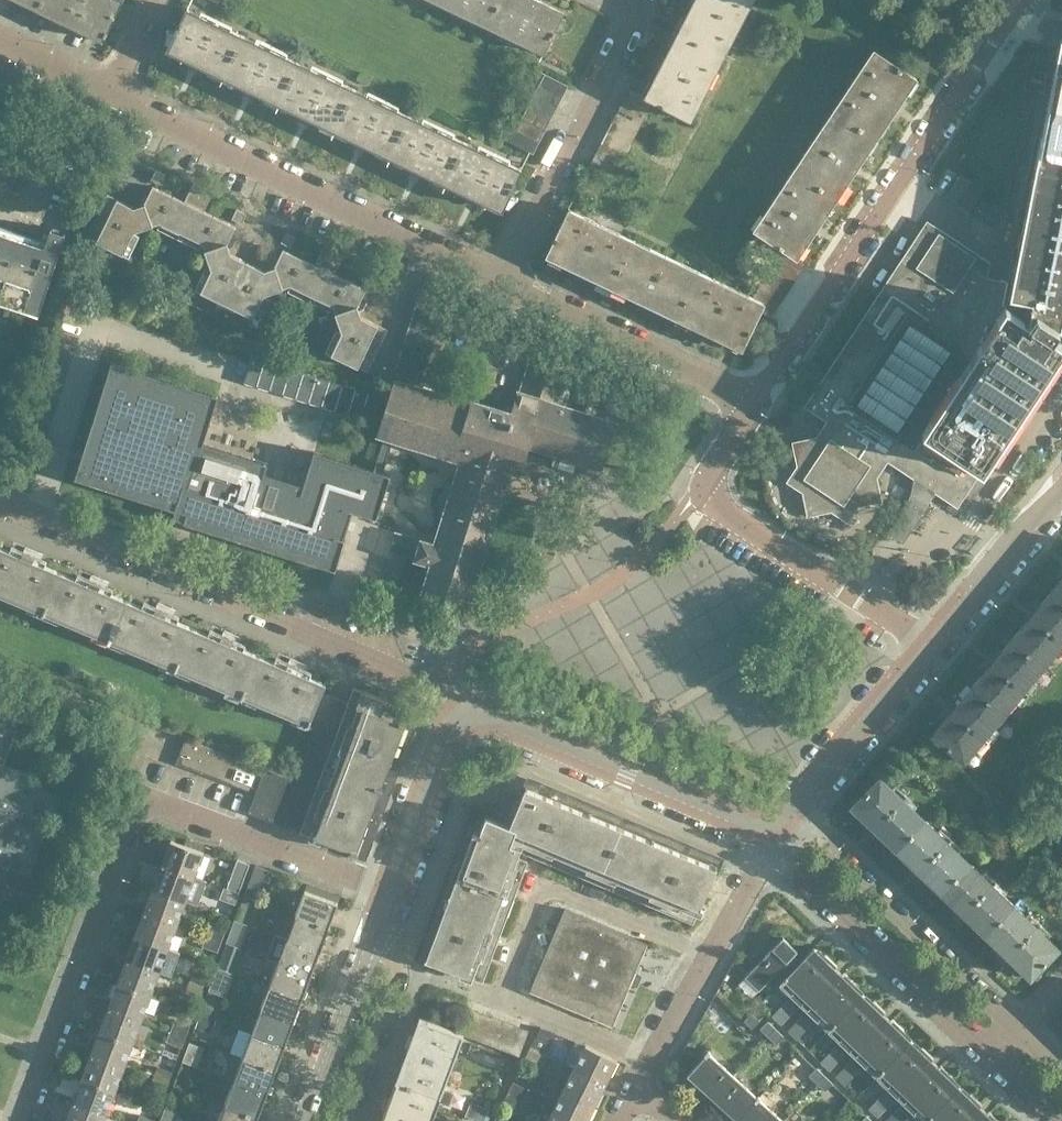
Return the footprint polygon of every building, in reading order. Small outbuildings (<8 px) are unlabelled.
[(39,8),(43,0),(21,0),(39,8)] [(39,8),(71,24),(83,0),(43,0),(39,8)] [(71,24),(103,40),(122,0),(83,0),(71,24)] [(445,5),(446,2),(477,17),(476,20),(488,26),(501,0),(435,0),(445,5)] [(488,26),(500,32),(502,29),(533,44),(532,47),(544,53),(564,12),(543,2),(544,0),(501,0),(488,26)] [(679,31),(724,54),(740,23),(696,0),(694,0),(679,31)] [(740,23),(752,0),(696,0),(740,23)] [(185,7),(166,49),(186,59),(184,62),(189,65),(209,22),(197,16),(198,14),(185,7)] [(209,22),(189,65),(194,67),(195,63),(221,75),(241,34),(229,28),(227,31),(209,22)] [(679,31),(662,63),(708,87),(724,54),(679,31)] [(241,34),(221,75),(241,85),(239,89),(245,92),(265,49),(252,43),(254,41),(241,34)] [(1060,38),(1009,297),(1033,302),(1030,320),(1003,304),(1007,281),(987,278),(990,262),(927,219),(804,406),(826,421),(816,436),(791,441),(797,465),(786,481),(802,492),(807,516),(830,511),(847,521),(858,506),(882,501),(877,477),(888,461),(912,477),(909,492),(903,506),(901,509),(895,519),(884,530),(903,543),(936,493),(957,506),(974,481),(968,477),(976,465),(982,470),(1061,349),(1061,342),(1052,335),(1057,327),(1060,330),(1061,321),(1061,38),(1060,38)] [(265,49),(245,92),(249,94),(251,90),(277,103),(297,61),(284,55),(282,58),(265,49)] [(874,49),(854,80),(896,108),(917,77),(874,49)] [(297,61),(277,103),(297,112),(295,116),(299,118),(320,75),(308,69),(309,67),(297,61)] [(646,94),(646,95),(645,95),(654,100),(655,101),(654,101),(691,120),(708,87),(662,63),(646,94)] [(545,73),(538,85),(562,97),(568,85),(545,73)] [(320,75),(299,118),(304,120),(306,116),(334,129),(353,88),(340,82),(339,85),(320,75)] [(854,80),(834,110),(876,138),(896,108),(854,80)] [(538,85),(532,96),(556,108),(562,97),(538,85)] [(630,87),(624,98),(648,110),(653,101),(654,100),(644,95),(644,94),(630,87)] [(353,88),(334,129),(352,138),(350,142),(355,145),(376,102),(364,96),(365,94),(353,88)] [(532,96),(527,107),(550,119),(556,108),(532,96)] [(624,98),(619,109),(643,121),(648,110),(624,98)] [(376,102),(355,145),(360,147),(362,143),(389,156),(409,114),(396,108),(395,111),(376,102)] [(527,107),(521,118),(544,130),(550,119),(527,107)] [(619,109),(613,120),(637,132),(643,121),(619,109)] [(834,110),(814,139),(856,168),(876,138),(834,110)] [(409,114),(389,156),(408,165),(406,169),(414,173),(435,131),(419,123),(421,120),(409,114)] [(521,118),(515,129),(539,141),(544,130),(521,118)] [(613,120),(607,131),(631,144),(637,132),(613,120)] [(515,129),(509,141),(533,153),(539,141),(515,129)] [(435,131),(414,173),(419,176),(421,172),(445,183),(465,142),(452,136),(451,138),(435,131)] [(607,131),(601,142),(625,155),(631,144),(607,131)] [(814,139),(794,170),(836,198),(856,168),(814,139)] [(465,142),(445,183),(467,194),(465,198),(470,200),(490,158),(475,150),(476,147),(465,142)] [(601,142),(596,154),(620,166),(625,155),(601,142)] [(596,154),(590,165),(613,178),(620,166),(596,154)] [(490,158),(470,200),(475,202),(477,198),(500,210),(520,168),(507,162),(506,165),(490,158)] [(165,174),(155,170),(151,179),(161,184),(165,174)] [(794,170),(775,199),(817,227),(836,198),(794,170)] [(107,193),(87,235),(129,256),(139,235),(134,232),(160,222),(157,228),(178,238),(203,187),(194,182),(184,201),(153,186),(145,204),(134,206),(107,193)] [(968,213),(982,194),(984,191),(972,183),(957,205),(968,213)] [(203,187),(194,206),(178,238),(199,248),(202,242),(211,269),(205,266),(195,288),(227,303),(248,261),(230,253),(227,242),(235,226),(204,211),(213,192),(203,187)] [(817,227),(775,199),(754,231),(785,250),(797,257),(817,227)] [(237,208),(232,218),(242,223),(246,213),(237,208)] [(603,225),(569,209),(547,255),(580,271),(603,225)] [(0,222),(0,301),(39,314),(66,233),(51,228),(48,238),(0,222)] [(603,225),(580,271),(613,287),(635,241),(603,225)] [(286,232),(281,242),(291,247),(296,237),(286,232)] [(635,241),(613,287),(644,302),(666,256),(635,241)] [(248,261),(227,303),(259,319),(270,296),(264,294),(283,288),(291,285),(288,291),(309,301),(312,295),(334,250),(324,245),(315,264),(283,249),(275,266),(264,269),(248,261)] [(334,250),(312,295),(309,301),(329,311),(332,305),(342,330),(336,328),(325,351),(367,371),(388,329),(361,316),(357,305),(365,289),(334,273),(343,254),(334,250)] [(785,250),(777,260),(799,274),(806,263),(797,257),(785,250)] [(666,256),(644,302),(678,319),(701,272),(666,256)] [(777,260),(770,271),(792,284),(799,274),(777,260)] [(377,276),(367,271),(362,281),(372,286),(377,276)] [(770,271),(763,281),(785,295),(792,284),(770,271)] [(701,272),(678,319),(710,334),(732,287),(701,272)] [(763,281),(756,292),(778,306),(785,295),(763,281)] [(732,287),(710,334),(741,349),(760,310),(765,301),(753,296),(752,297),(732,287)] [(756,292),(753,296),(765,301),(760,310),(770,318),(778,306),(756,292)] [(509,467),(517,440),(528,443),(601,466),(608,442),(655,413),(644,396),(643,396),(606,420),(557,405),(565,376),(529,365),(520,394),(518,393),(512,414),(472,402),(472,405),(415,387),(419,372),(427,367),(428,364),(441,321),(442,316),(416,303),(405,335),(392,379),(392,381),(395,383),(391,395),(379,433),(385,435),(373,470),(365,468),(354,464),(314,452),(314,451),(303,485),(265,473),(267,464),(203,444),(218,396),(111,363),(83,452),(83,454),(81,460),(75,479),(162,506),(175,510),(172,518),(184,521),(183,523),(193,526),(323,567),(334,570),(335,570),(345,539),(344,539),(350,518),(352,511),(367,516),(376,519),(377,517),(380,506),(390,475),(382,473),(394,437),(449,455),(449,454),(451,448),(465,452),(448,506),(440,531),(438,537),(436,546),(422,542),(422,543),(396,535),(392,548),(417,557),(417,558),(433,563),(424,591),(465,603),(487,537),(496,506),(500,495),(509,467)] [(318,319),(320,325),(328,322),(326,315),(318,319)] [(379,401),(334,388),(249,360),(241,385),(327,412),(371,426),(379,401)] [(45,612),(61,572),(33,561),(35,557),(24,552),(22,556),(0,547),(0,593),(45,612)] [(61,572),(45,612),(111,640),(127,600),(100,589),(102,585),(90,580),(89,584),(61,572)] [(1051,592),(1061,602),(1061,579),(1051,592)] [(1032,615),(1061,640),(1061,602),(1051,592),(1032,615)] [(127,600),(111,640),(177,668),(193,628),(166,617),(168,612),(157,608),(155,612),(127,600)] [(1011,640),(1043,667),(1061,644),(1061,640),(1032,615),(1011,640)] [(221,640),(193,628),(177,668),(243,696),(260,656),(232,644),(234,640),(223,635),(221,640)] [(1011,640),(991,664),(1023,690),(1043,667),(1011,640)] [(260,656),(243,696),(308,723),(308,725),(310,726),(313,719),(312,719),(323,693),(327,684),(298,672),(300,668),(289,663),(287,668),(260,656)] [(991,664),(972,688),(1004,714),(1023,690),(991,664)] [(748,673),(740,678),(742,683),(750,678),(748,673)] [(186,738),(177,763),(256,793),(249,812),(277,823),(293,829),(301,832),(308,834),(315,837),(327,804),(340,769),(354,734),(363,709),(362,708),(357,706),(363,690),(355,688),(349,702),(326,694),(323,693),(312,719),(313,719),(310,726),(290,778),(190,740),(186,738)] [(972,688),(952,711),(984,738),(1004,714),(972,688)] [(363,709),(354,734),(396,750),(405,724),(406,725),(407,722),(400,719),(399,720),(381,714),(384,705),(387,699),(363,690),(357,706),(362,708),(363,709)] [(1,865),(31,875),(60,795),(41,788),(44,778),(5,763),(23,714),(0,705),(0,869),(1,865)] [(952,711),(933,735),(964,761),(984,738),(952,711)] [(354,734),(340,769),(389,788),(395,773),(390,765),(396,750),(354,734)] [(340,769),(327,804),(376,822),(389,788),(340,769)] [(881,776),(852,805),(897,848),(926,819),(881,776)] [(527,788),(511,826),(504,844),(515,848),(535,857),(558,801),(527,788)] [(495,798),(492,808),(492,809),(500,812),(512,816),(520,799),(500,791),(497,799),(495,798)] [(558,801),(535,857),(567,870),(590,814),(558,801)] [(327,804),(315,837),(350,850),(357,853),(362,839),(369,842),(376,822),(327,804)] [(590,814),(567,870),(599,883),(622,827),(590,814)] [(475,832),(472,840),(512,855),(515,848),(504,844),(511,826),(486,815),(480,831),(474,829),(473,832),(475,832)] [(926,819),(897,848),(941,891),(970,862),(926,819)] [(622,827),(599,883),(631,896),(654,841),(622,827)] [(171,840),(161,865),(193,877),(202,852),(171,840)] [(472,840),(461,870),(517,891),(529,861),(512,855),(472,840)] [(654,841),(631,896),(663,909),(686,854),(654,841)] [(686,854),(663,909),(695,922),(718,867),(686,854)] [(227,877),(223,888),(238,894),(248,869),(249,864),(234,859),(232,863),(227,877)] [(970,862),(941,891),(986,934),(1015,905),(970,862)] [(161,865),(153,888),(184,901),(193,877),(161,865)] [(461,870),(449,900),(506,921),(517,891),(461,870)] [(249,883),(244,895),(259,901),(263,888),(249,883)] [(153,888),(144,912),(176,924),(184,901),(153,888)] [(223,888),(220,897),(235,903),(238,894),(223,888)] [(304,890),(295,914),(329,927),(338,903),(304,890)] [(244,895),(240,904),(255,910),(259,901),(244,895)] [(449,900),(438,930),(495,951),(506,921),(449,900)] [(1015,905),(986,934),(1031,977),(1059,947),(1015,905)] [(531,992),(550,1000),(614,1027),(649,944),(566,909),(531,992)] [(144,912),(135,936),(167,948),(176,924),(144,912)] [(295,914),(286,938),(320,951),(329,927),(295,914)] [(234,920),(226,941),(227,941),(240,946),(248,925),(234,920)] [(209,922),(205,933),(221,939),(225,928),(209,922)] [(438,930),(427,960),(483,981),(495,951),(438,930)] [(205,933),(201,945),(216,950),(221,939),(205,933)] [(135,936),(126,960),(158,972),(167,948),(135,936)] [(783,937),(745,977),(759,990),(777,972),(784,978),(794,968),(787,961),(798,950),(783,937)] [(286,938),(277,963),(311,975),(320,951),(286,938)] [(227,941),(226,941),(217,965),(234,971),(242,947),(240,946),(227,941)] [(794,968),(784,978),(780,983),(803,1006),(838,969),(815,947),(794,968)] [(126,960),(117,984),(149,996),(158,972),(126,960)] [(277,963),(269,985),(277,989),(303,998),(311,975),(277,963)] [(838,969),(803,1006),(829,1030),(863,994),(838,969)] [(191,971),(187,982),(203,988),(207,977),(191,971)] [(215,973),(209,990),(219,994),(225,977),(215,973)] [(187,982),(183,994),(199,999),(203,988),(187,982)] [(149,996),(117,984),(108,1008),(140,1020),(149,996)] [(269,985),(260,1010),(294,1023),(303,998),(277,989),(269,985)] [(219,994),(209,990),(201,1011),(214,1017),(218,1018),(225,996),(219,994)] [(863,994),(829,1030),(856,1056),(860,1052),(891,1019),(863,994)] [(789,997),(774,1013),(783,1022),(798,1005),(789,997)] [(140,1020),(108,1008),(100,1031),(132,1043),(140,1020)] [(467,1008),(458,1031),(464,1033),(463,1035),(470,1037),(479,1012),(467,1008)] [(255,1023),(251,1034),(285,1046),(294,1023),(260,1010),(255,1023)] [(214,1017),(201,1011),(196,1026),(209,1031),(214,1017)] [(479,1012),(470,1037),(482,1042),(492,1017),(479,1012)] [(759,1019),(752,1012),(745,1019),(752,1026),(759,1019)] [(804,1012),(789,1029),(799,1037),(813,1021),(804,1012)] [(492,1017),(482,1042),(495,1047),(504,1022),(492,1017)] [(173,1018),(169,1030),(185,1035),(189,1024),(173,1018)] [(420,1019),(407,1050),(452,1067),(458,1052),(464,1054),(470,1037),(463,1035),(464,1033),(458,1031),(457,1032),(420,1019)] [(891,1019),(860,1052),(881,1072),(912,1039),(891,1019)] [(775,1027),(767,1020),(761,1027),(768,1034),(775,1027)] [(504,1022),(495,1047),(508,1051),(517,1026),(504,1022)] [(517,1026),(508,1051),(521,1056),(530,1031),(517,1026)] [(541,1027),(536,1037),(530,1047),(546,1054),(552,1040),(556,1033),(541,1027)] [(782,1034),(775,1027),(768,1034),(775,1041),(782,1034)] [(169,1030),(165,1041),(181,1047),(185,1035),(169,1030)] [(100,1031),(91,1055),(123,1067),(132,1043),(100,1031)] [(251,1034),(242,1057),(276,1069),(281,1056),(285,1046),(251,1034)] [(206,1044),(191,1039),(184,1058),(199,1064),(206,1044)] [(912,1039),(881,1072),(905,1095),(938,1060),(931,1054),(929,1056),(912,1039)] [(837,1044),(822,1060),(832,1069),(847,1052),(837,1044)] [(582,1056),(576,1069),(604,1082),(616,1059),(588,1045),(582,1056)] [(546,1054),(530,1047),(526,1057),(541,1064),(546,1054)] [(405,1056),(396,1081),(441,1098),(452,1067),(407,1050),(405,1056)] [(688,1076),(707,1093),(712,1097),(733,1074),(708,1051),(686,1075),(687,1076),(688,1076)] [(91,1055),(82,1079),(114,1091),(123,1067),(91,1055)] [(242,1057),(234,1080),(267,1093),(276,1069),(242,1057)] [(853,1059),(838,1075),(847,1084),(862,1068),(853,1059)] [(938,1060),(905,1095),(926,1115),(957,1083),(948,1074),(950,1072),(938,1060)] [(156,1067),(152,1078),(167,1084),(171,1072),(156,1067)] [(824,1074),(817,1067),(810,1074),(818,1081),(824,1074)] [(576,1069),(565,1091),(593,1105),(604,1082),(576,1069)] [(733,1074),(712,1097),(737,1120),(758,1097),(733,1074)] [(831,1081),(824,1074),(818,1081),(825,1088),(831,1081)] [(152,1078),(148,1090),(163,1095),(167,1084),(152,1078)] [(82,1079),(73,1102),(105,1114),(114,1091),(82,1079)] [(234,1080),(225,1104),(258,1116),(267,1093),(234,1080)] [(384,1112),(408,1120),(432,1120),(441,1098),(396,1081),(384,1112)] [(510,1091),(525,1098),(530,1088),(515,1081),(510,1091)] [(926,1115),(932,1120),(967,1120),(981,1106),(978,1103),(980,1101),(968,1090),(966,1092),(957,1083),(926,1115)] [(505,1101),(520,1108),(525,1098),(510,1091),(505,1101)] [(553,1114),(568,1120),(586,1120),(593,1105),(565,1091),(553,1114)] [(886,1091),(871,1107),(881,1116),(895,1100),(886,1091)] [(737,1120),(781,1120),(782,1119),(758,1097),(737,1120)] [(472,1101),(465,1115),(482,1120),(484,1120),(490,1108),(472,1101)] [(66,1120),(103,1120),(105,1114),(73,1102),(66,1120)] [(218,1120),(256,1120),(258,1116),(225,1104),(218,1120)] [(887,1120),(905,1120),(911,1114),(901,1106),(887,1120)] [(967,1120),(996,1120),(998,1119),(987,1108),(985,1110),(981,1106),(967,1120)] [(160,1120),(173,1120),(177,1112),(165,1107),(160,1120)] [(553,1114),(546,1110),(540,1120),(568,1120),(553,1114)] [(381,1120),(408,1120),(384,1112),(381,1120)]
